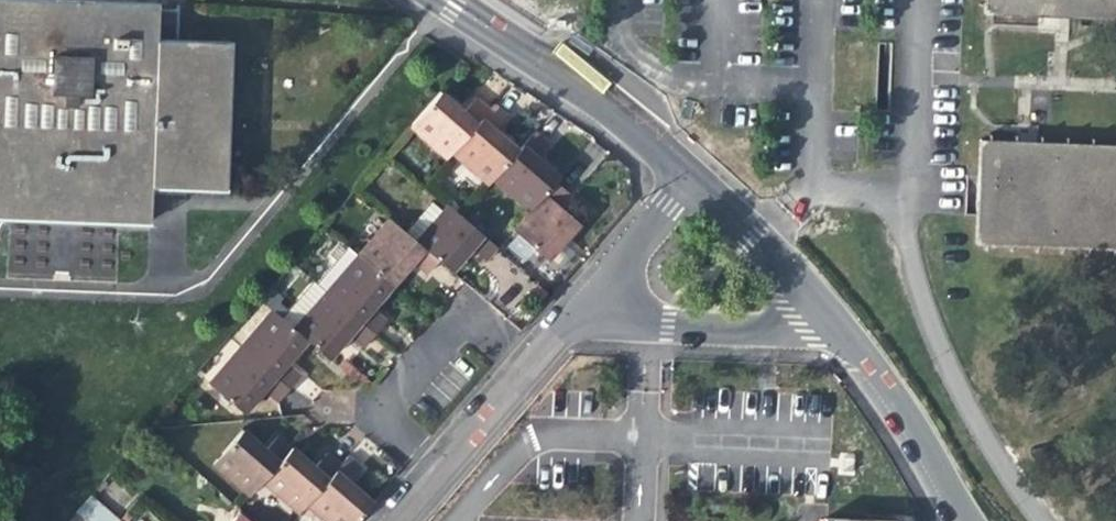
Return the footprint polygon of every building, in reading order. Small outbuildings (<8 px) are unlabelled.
[(59,216),(103,216),(146,219),(148,186),(169,188),(224,189),(227,123),(227,98),(229,41),(157,37),(158,10),(159,2),(115,0),(0,0),(0,214),(59,216)] [(1087,18),(1115,20),(1115,0),(984,0),(984,15),(1060,18),(1087,18)] [(601,59),(578,42),(572,47),(597,65),(601,59)] [(292,318),(276,300),(203,377),(240,412),(238,433),(243,428),(260,395),(266,398),(276,402),(300,376),(292,363),(308,346),(333,359),(349,337),(362,348),(367,343),(381,326),(386,320),(376,309),(416,267),(421,262),(440,275),(446,269),(454,261),(502,295),(512,285),(591,211),(579,198),(538,153),(546,144),(537,137),(506,115),(476,94),(465,108),(456,100),(441,89),(406,129),(442,161),(453,157),(529,217),(503,251),(437,200),(408,231),(382,219),(292,318)] [(977,242),(1115,249),(1115,144),(1025,140),(980,140),(977,242)] [(259,441),(243,428),(212,465),(248,495),(259,482),(291,445),(279,433),(264,445),(259,441)] [(291,445),(259,482),(297,514),(304,506),(341,462),(327,451),(315,465),(312,462),(291,445)] [(304,506),(322,520),(351,520),(371,499),(358,485),(353,479),(363,465),(349,455),(304,506)] [(85,520),(124,520),(90,495),(75,513),(85,520)]
